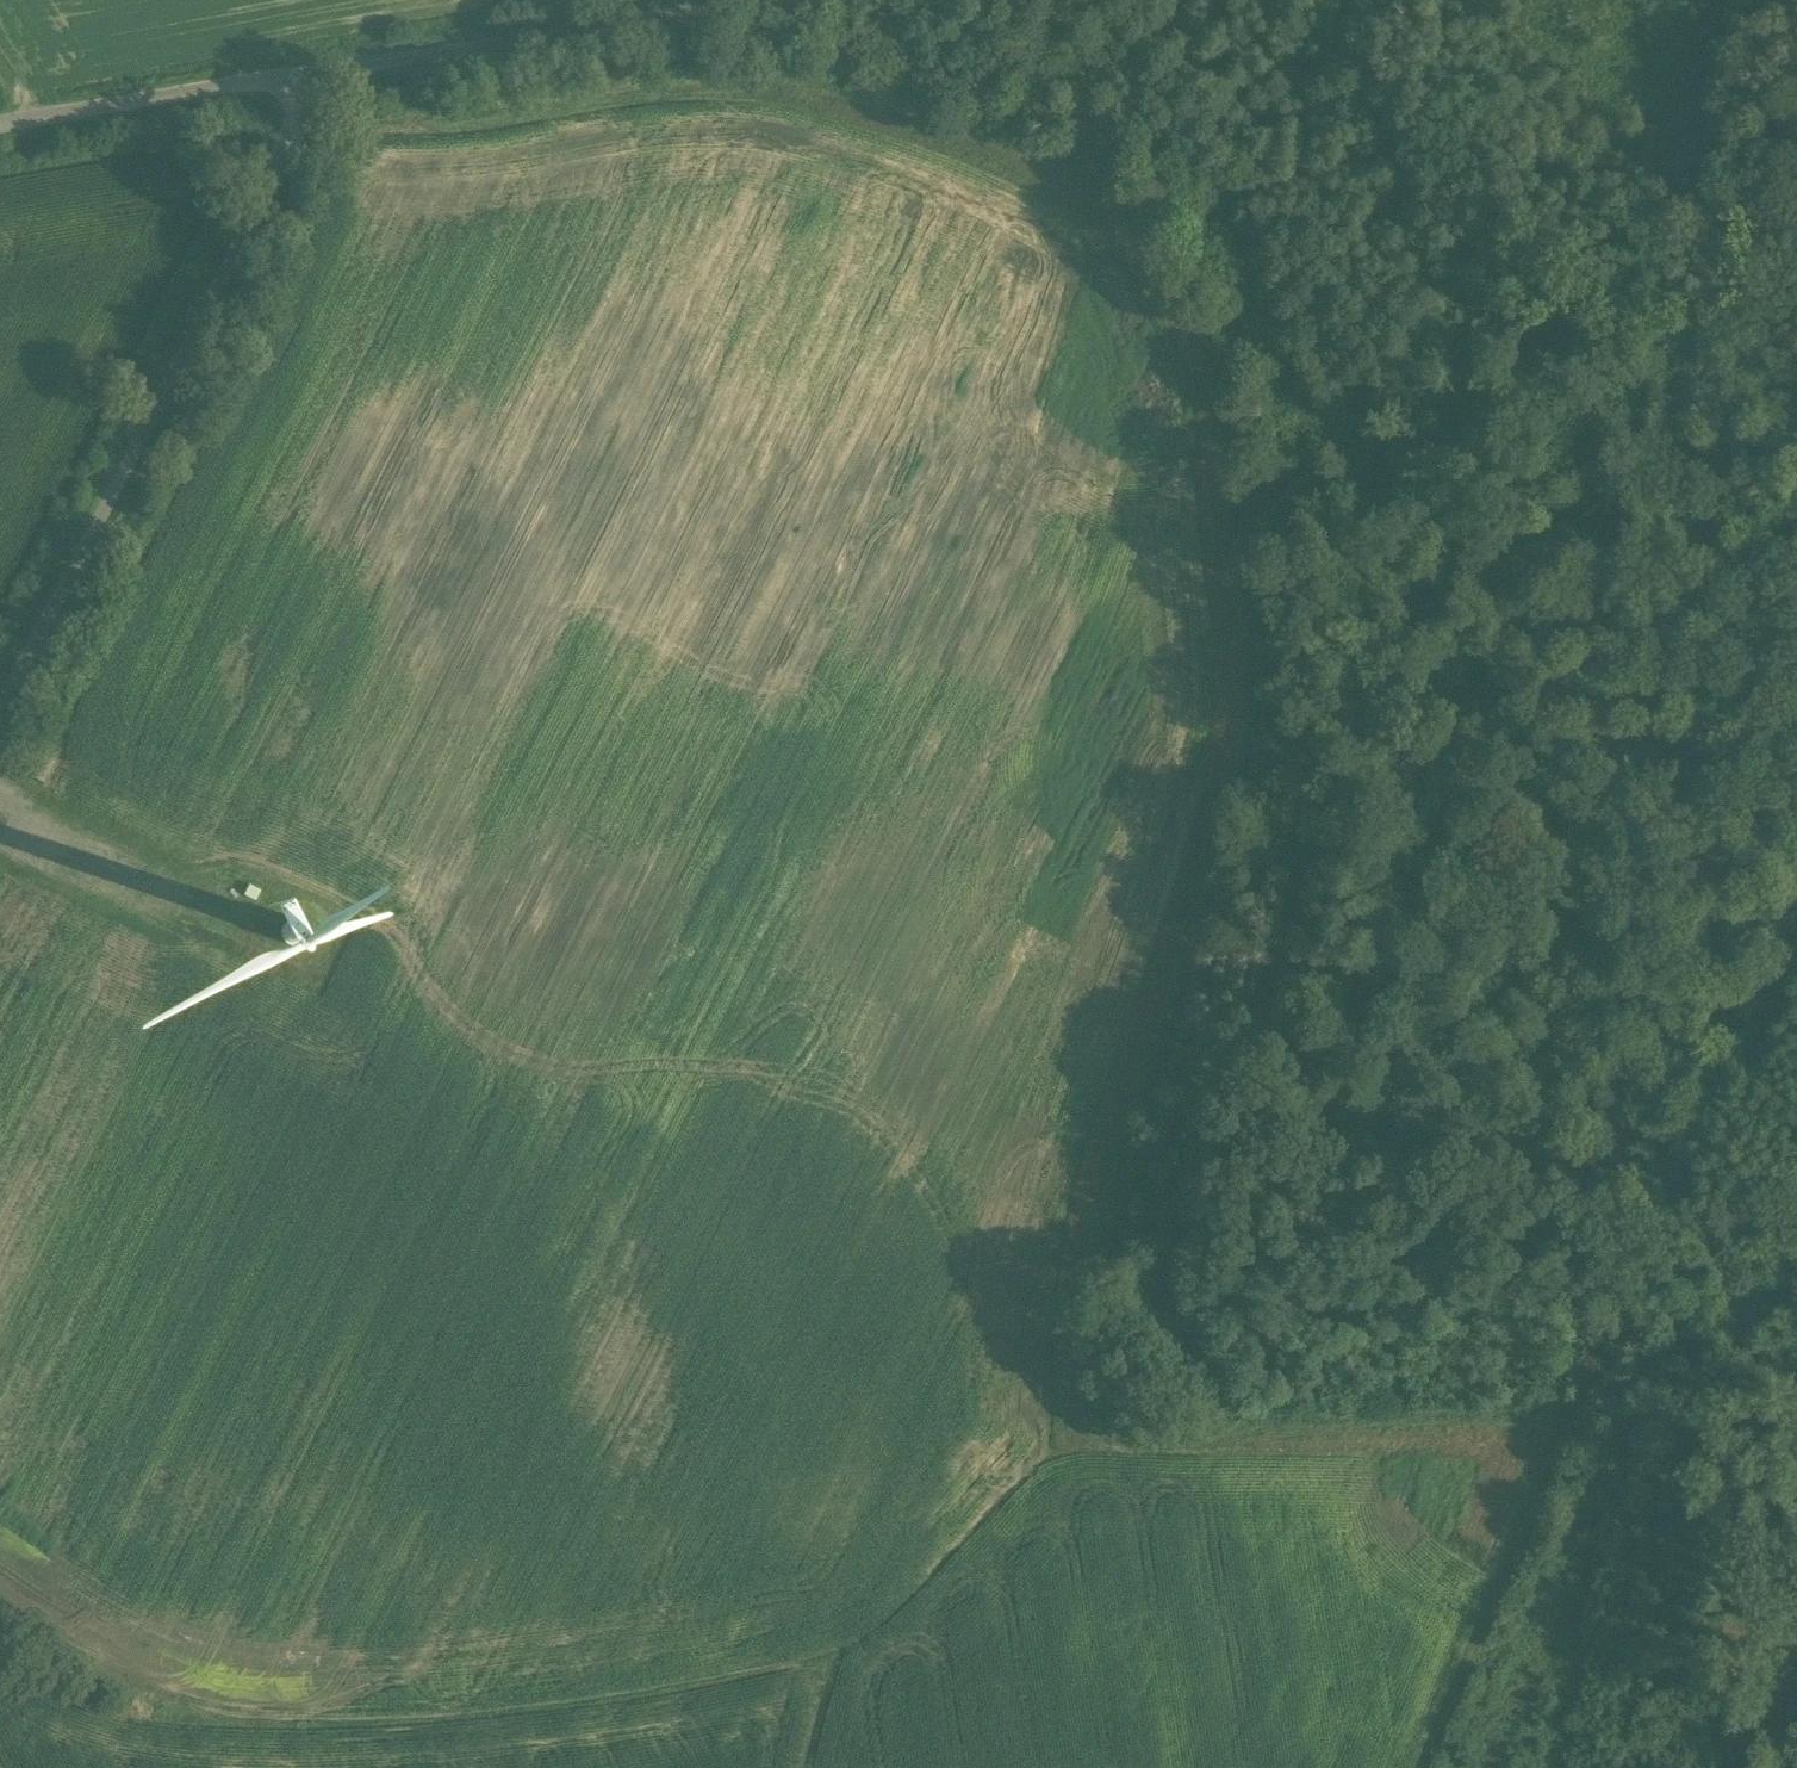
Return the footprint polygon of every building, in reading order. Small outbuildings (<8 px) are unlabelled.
[(261,890),(249,885),(244,895),(256,901),(261,890)]
